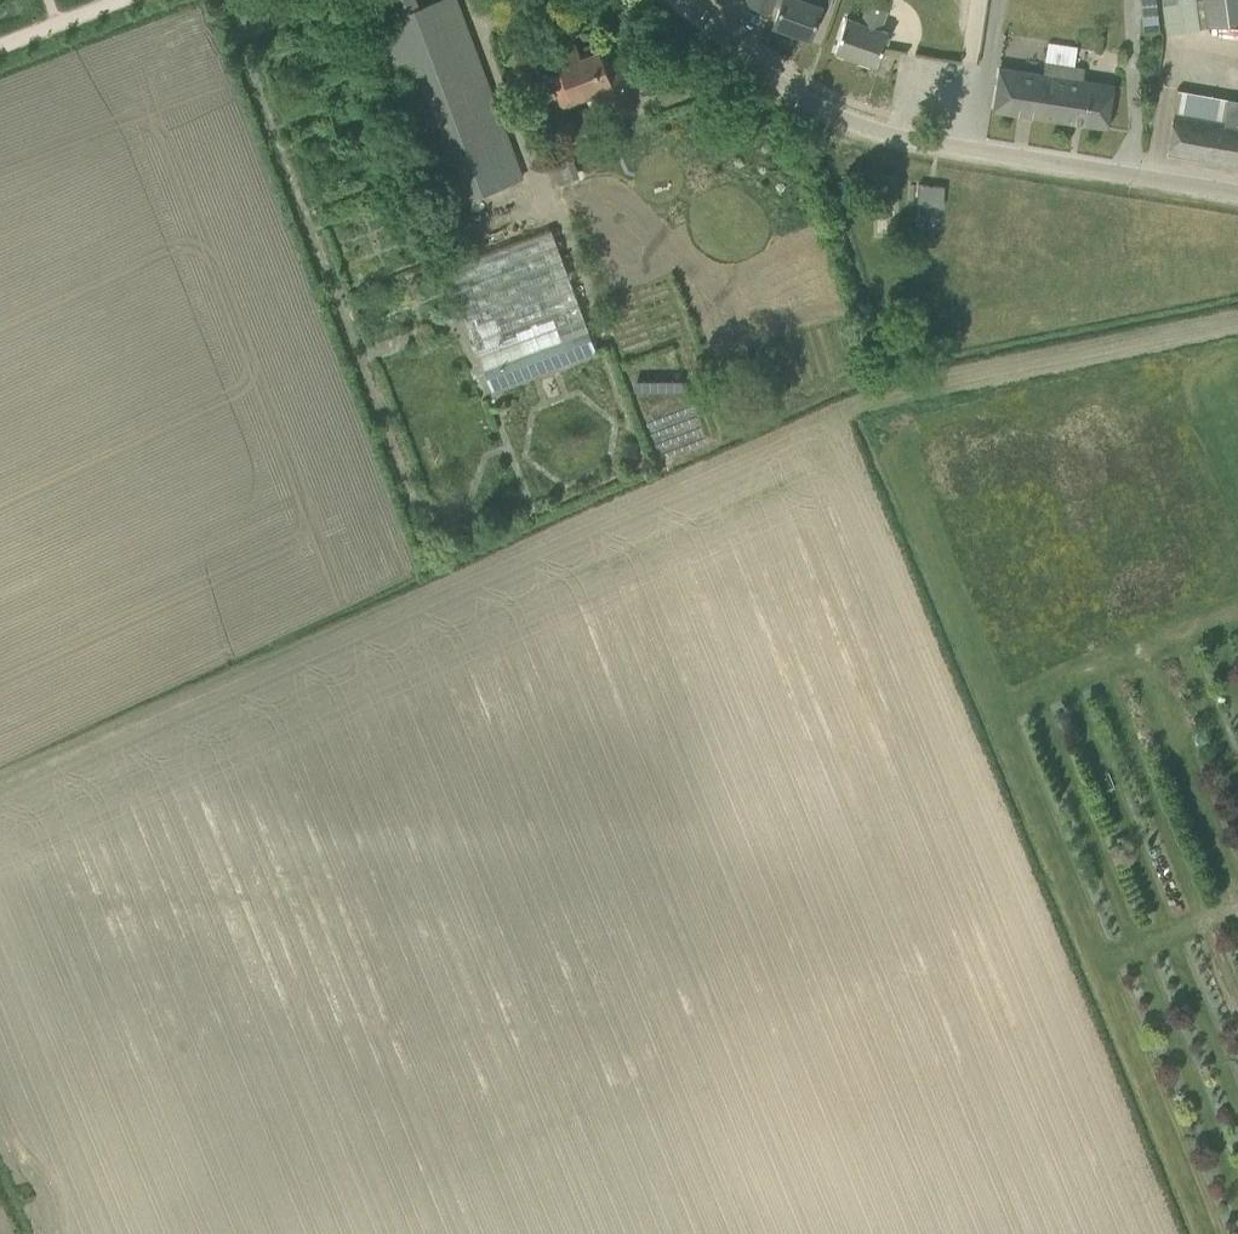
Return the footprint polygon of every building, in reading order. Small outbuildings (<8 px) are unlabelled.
[(384,46),(444,205),(521,176),(455,0),(437,0),(376,23),(384,46)] [(830,0),(765,0),(780,5),(773,23),(810,36),(820,7),(826,9),(830,0)] [(1165,33),(1237,23),(1237,0),(1161,0),(1165,33)] [(888,27),(880,24),(885,10),(866,4),(861,19),(847,14),(834,50),(875,65),(888,27)] [(1160,22),(1144,23),(1145,32),(1161,31),(1160,22)] [(634,109),(619,67),(608,38),(577,50),(575,44),(553,52),(563,78),(552,82),(562,108),(584,100),(581,93),(600,86),(612,117),(634,109)] [(1107,128),(1114,84),(1082,80),(1084,66),(1045,61),(1043,73),(999,67),(992,110),(1107,128)] [(1166,153),(1237,165),(1237,99),(1228,98),(1224,120),(1173,112),(1170,129),(1166,153)] [(916,202),(941,206),(944,187),(918,184),(916,202)] [(595,354),(550,230),(449,268),(483,370),(548,346),(556,368),(595,354)]
